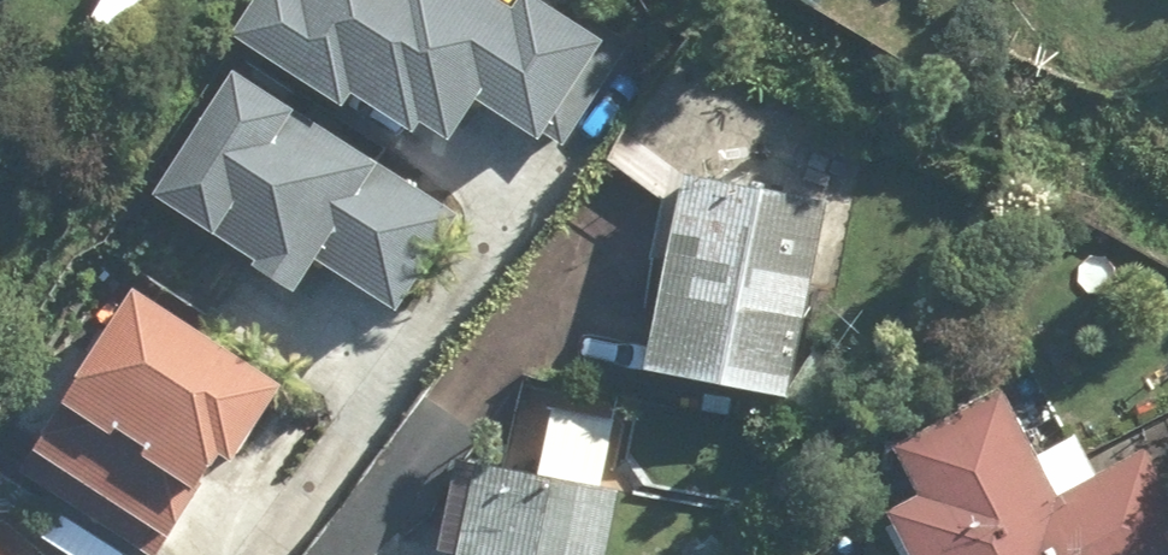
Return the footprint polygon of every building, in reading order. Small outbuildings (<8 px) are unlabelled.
[(426,131),(432,122),(466,143),(491,102),(554,141),(613,45),(539,0),(519,0),(514,9),(498,0),(266,0),(246,34),(364,105),(369,97),(426,131)] [(244,68),(159,195),(313,299),(334,267),(404,315),(469,219),(244,68)] [(657,373),(712,382),(707,413),(742,419),(747,387),(803,397),(835,198),(689,175),(657,373)] [(153,554),(166,554),(233,456),(251,469),(305,390),(100,251),(0,398),(0,451),(153,554)] [(925,501),(893,517),(911,554),(1167,554),(1167,466),(1158,447),(1101,476),(1080,435),(1041,454),(1010,392),(898,447),(925,501)] [(485,466),(471,554),(618,554),(628,488),(485,466)] [(710,534),(696,554),(742,554),(710,534)] [(0,546),(0,554),(11,554),(0,546)]
